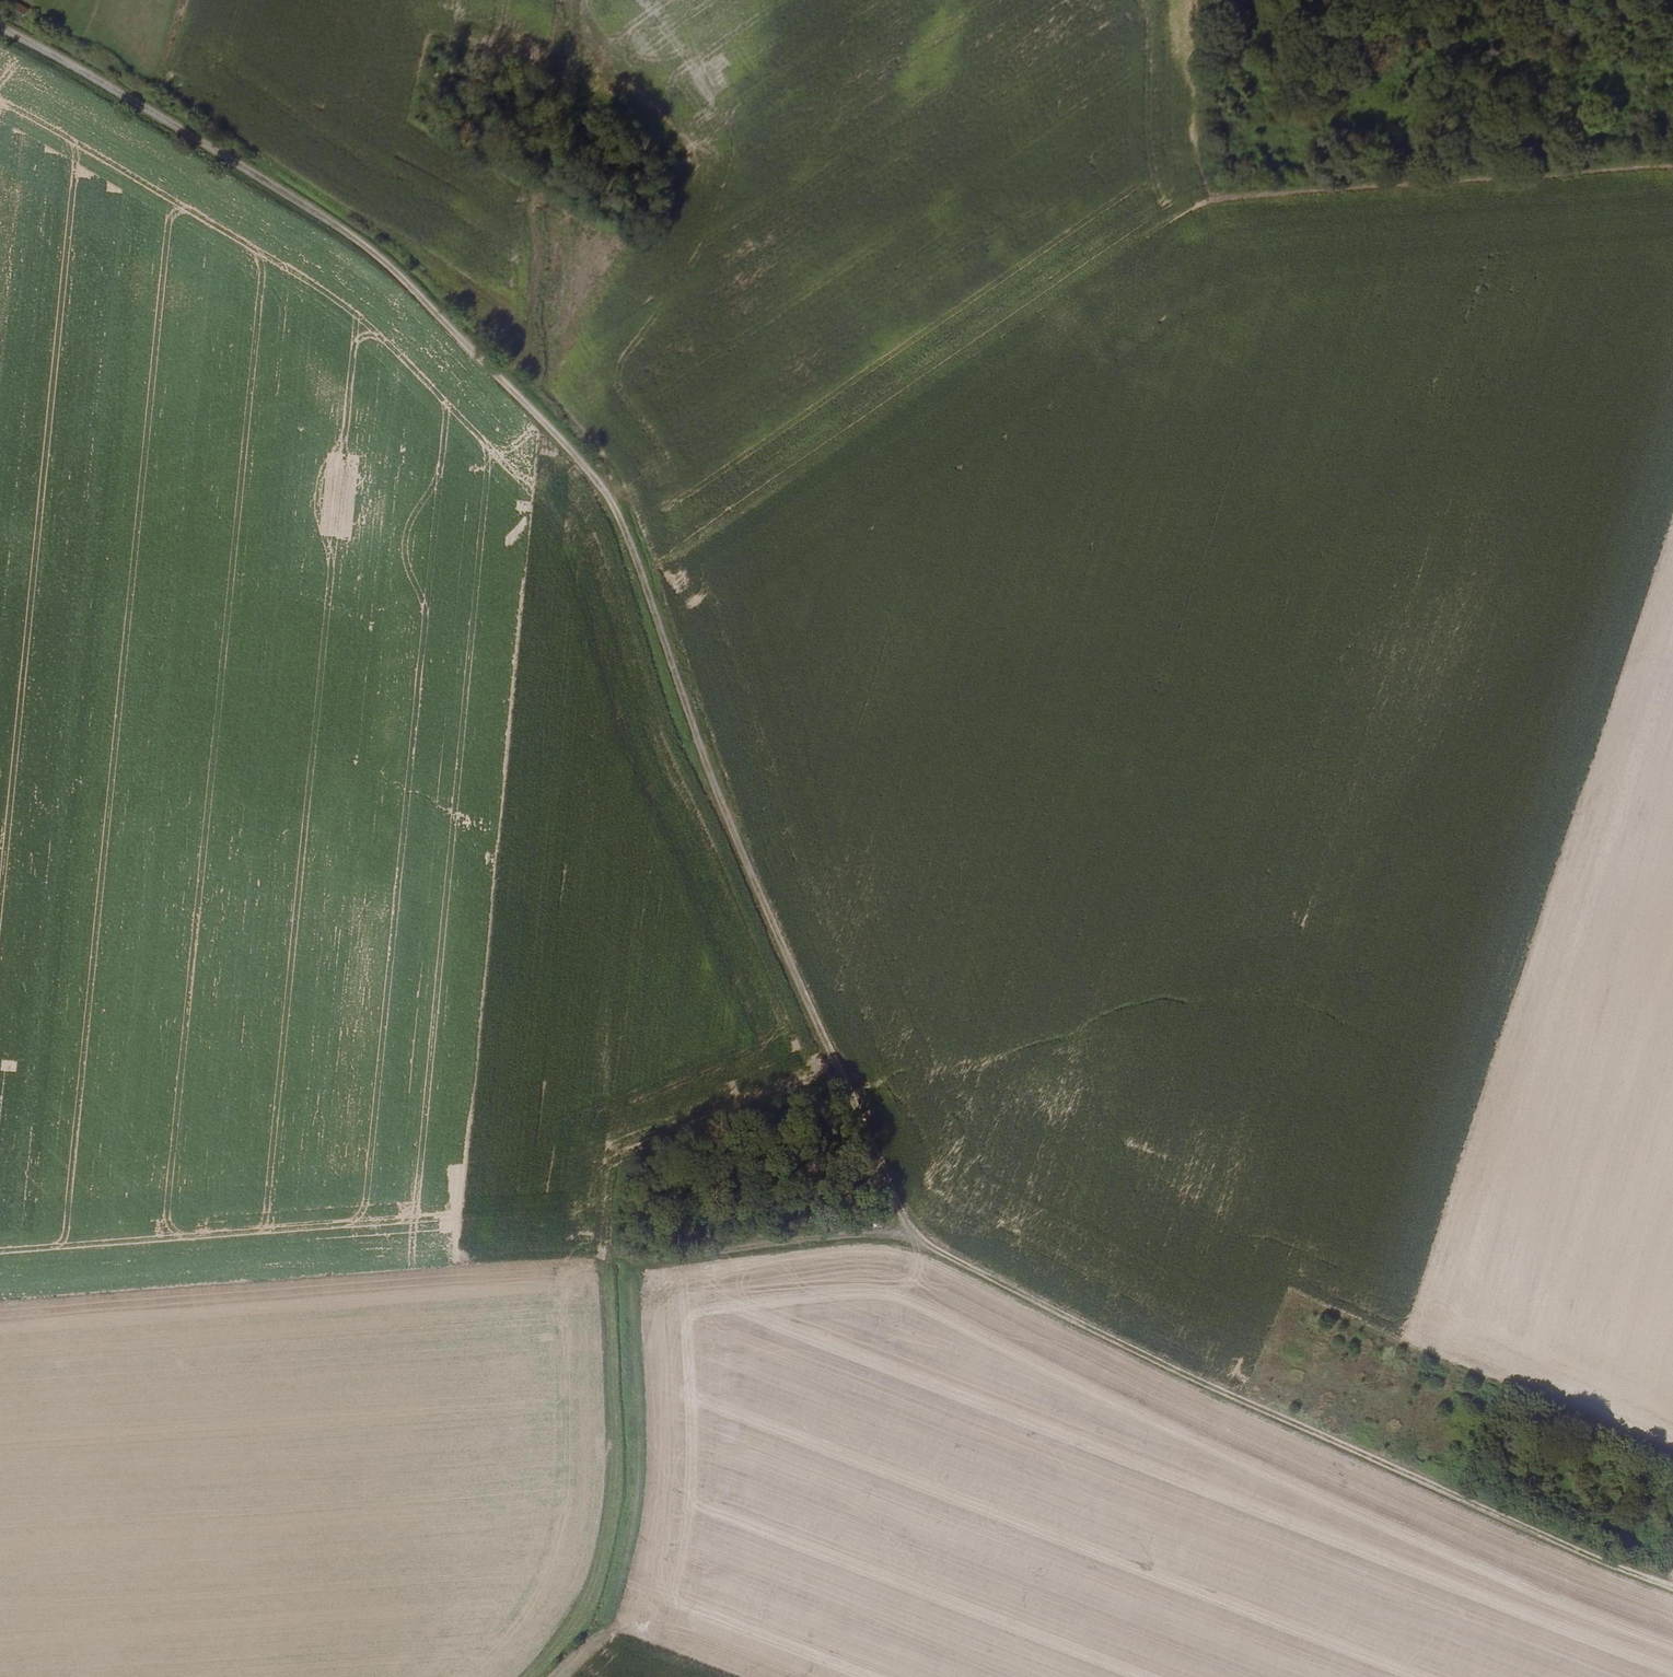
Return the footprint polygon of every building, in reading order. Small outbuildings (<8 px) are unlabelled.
[(16,2),(14,9),(25,13),(27,5),(16,2)]
